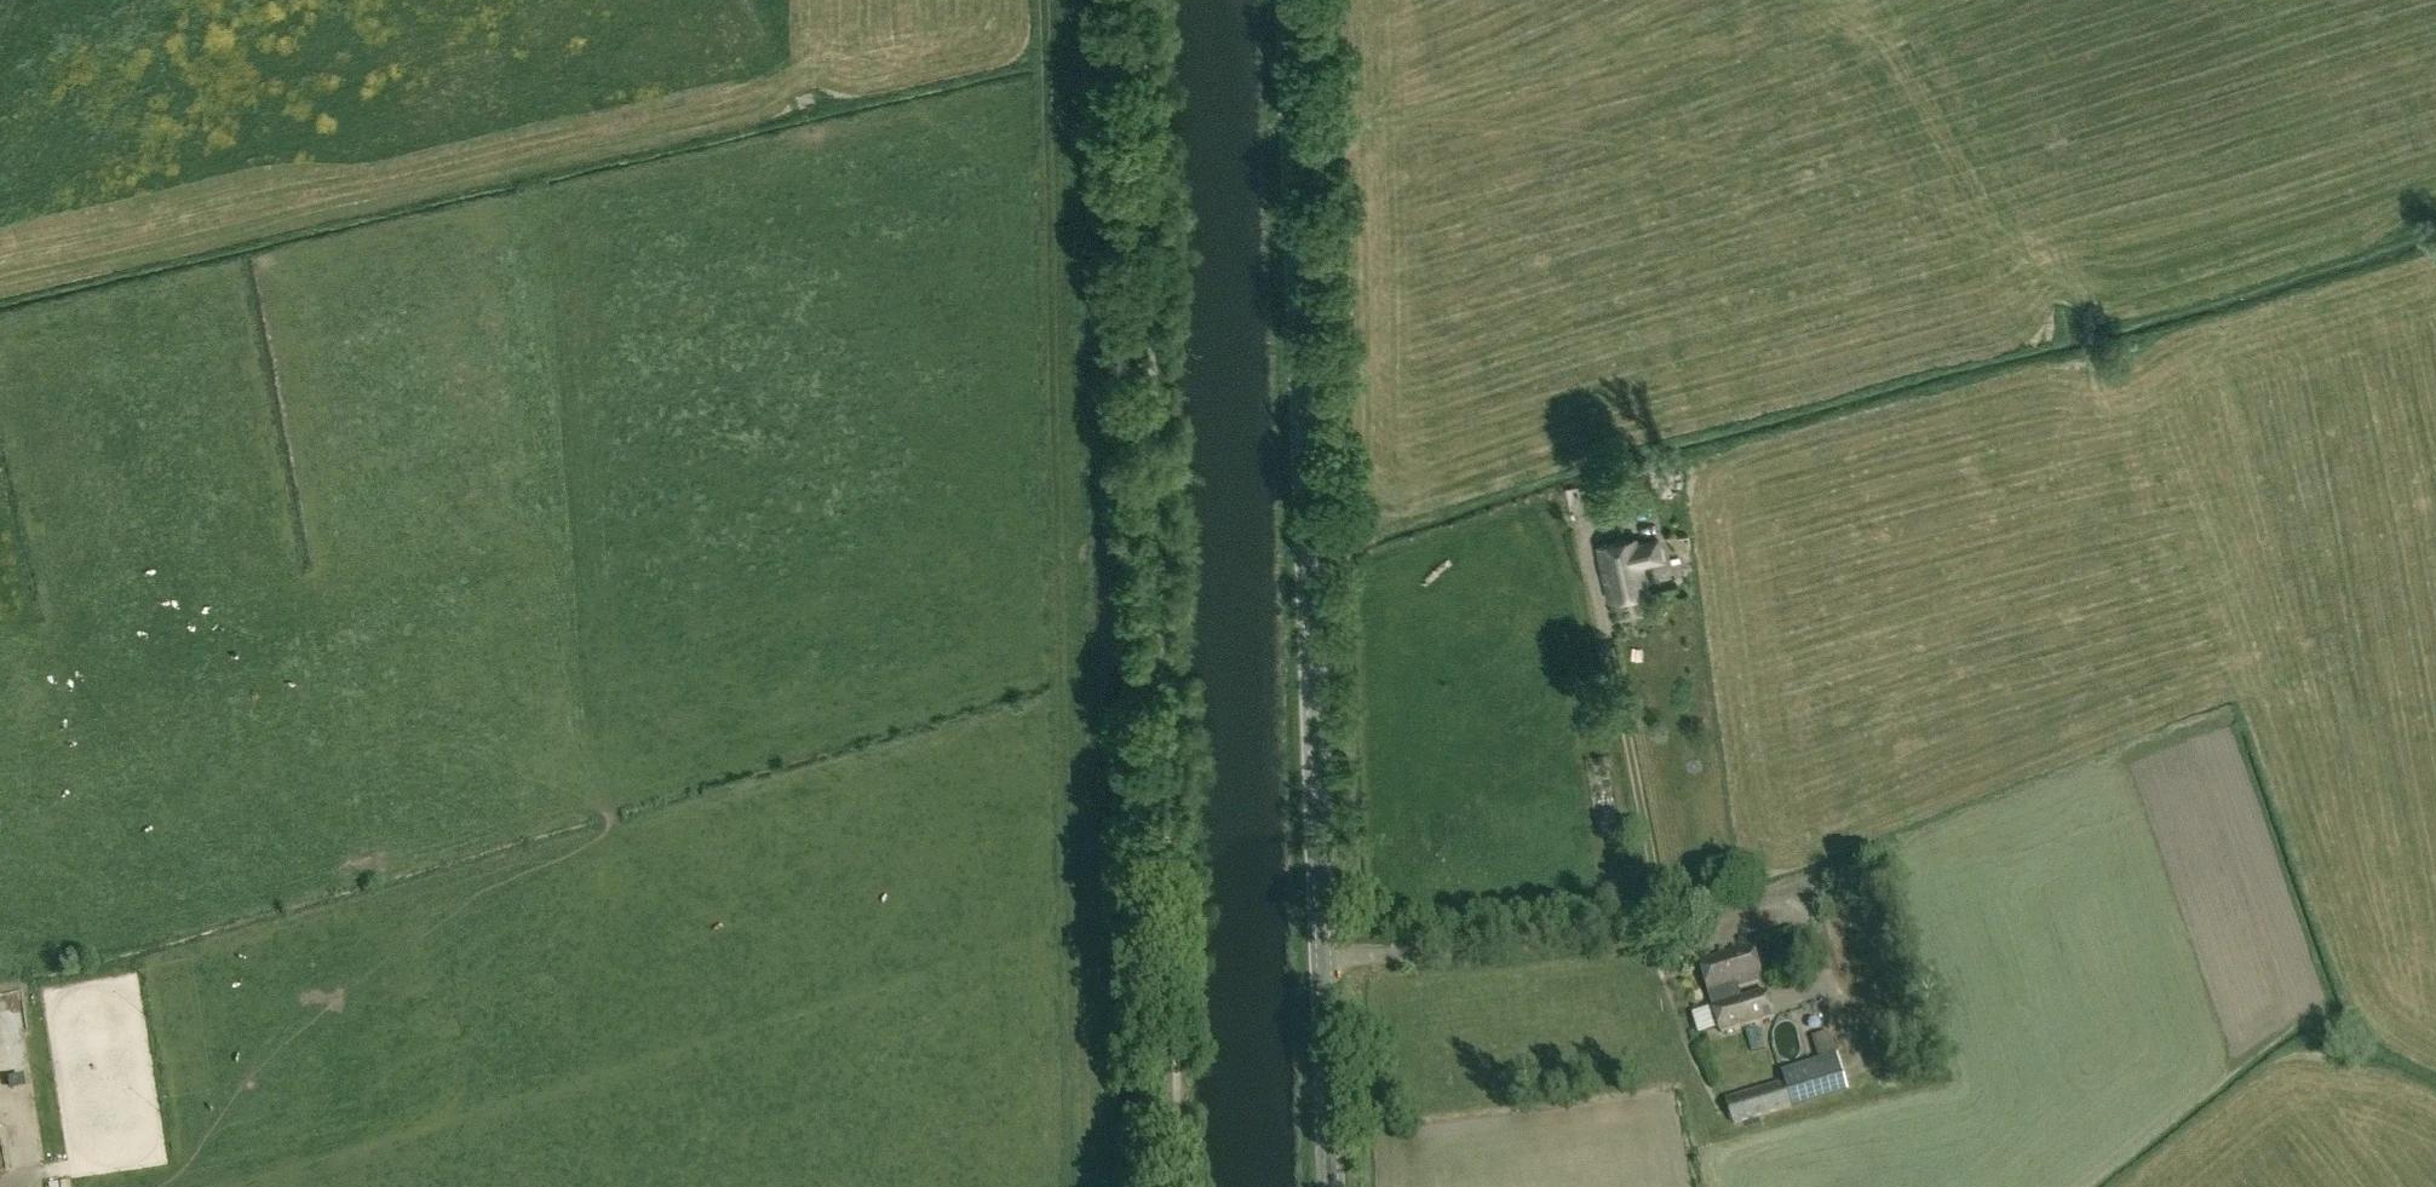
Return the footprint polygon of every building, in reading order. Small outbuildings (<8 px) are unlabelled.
[(1642,564),(1661,560),(1657,539),(1637,543),(1636,539),(1598,547),(1609,598),(1647,590),(1642,564)] [(1720,1034),(1775,1019),(1766,990),(1741,997),(1738,987),(1763,980),(1752,945),(1699,961),(1710,996),(1712,1007),(1720,1034)] [(1783,1081),(1726,1099),(1734,1125),(1848,1091),(1838,1055),(1781,1073),(1783,1081)]
